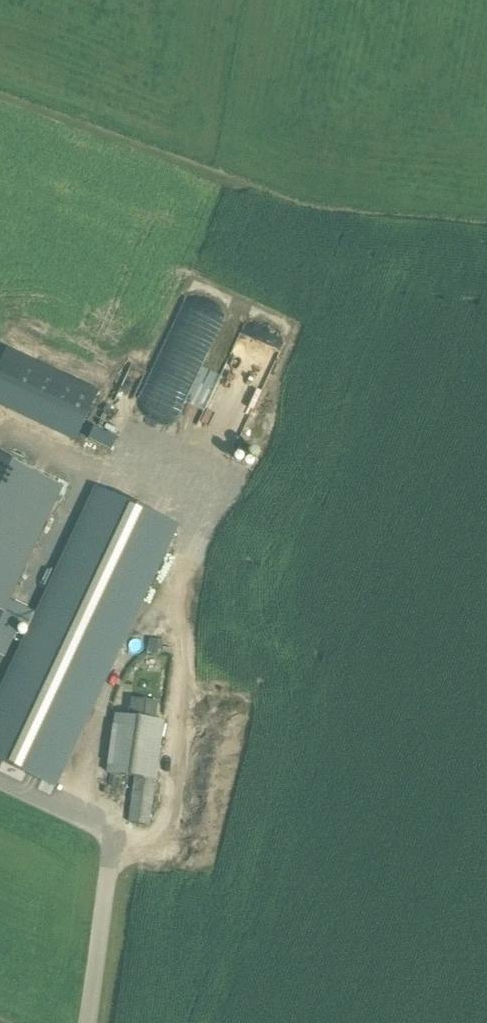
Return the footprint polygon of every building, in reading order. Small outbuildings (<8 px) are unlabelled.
[(191,337),(195,334),(198,338),(209,330),(200,318),(185,329),(191,337)] [(167,421),(189,431),(207,392),(186,382),(167,421)] [(62,488),(0,459),(0,654),(7,657),(22,624),(32,629),(38,616),(8,602),(62,488)] [(0,697),(0,760),(57,786),(179,526),(98,488),(38,616),(32,629),(0,697)] [(151,659),(152,644),(141,643),(139,657),(151,659)] [(115,714),(107,773),(119,775),(134,777),(156,780),(165,721),(156,720),(158,703),(130,700),(129,716),(118,714),(115,714)] [(134,777),(128,822),(149,826),(156,780),(134,777)]
